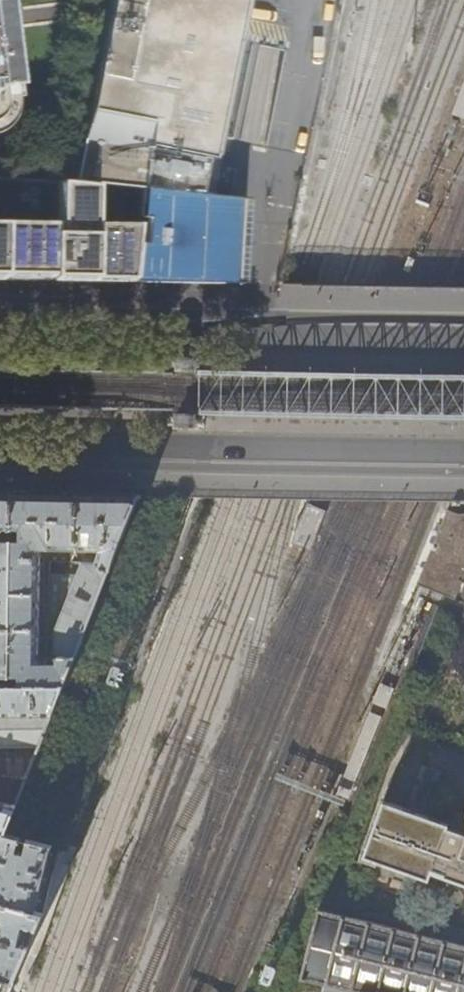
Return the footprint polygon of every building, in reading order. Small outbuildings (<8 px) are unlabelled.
[(1,126),(7,119),(10,109),(10,83),(15,83),(5,0),(0,0),(0,127),(1,126)] [(74,183),(89,184),(95,184),(138,189),(133,230),(127,282),(204,283),(227,284),(226,250),(230,250),(235,248),(237,244),(237,239),(236,235),(234,231),(231,230),(227,230),(227,197),(211,196),(211,191),(222,192),(226,170),(203,165),(235,0),(107,0),(74,183)] [(463,118),(463,88),(453,114),(463,118)] [(61,281),(93,282),(122,282),(127,282),(133,230),(94,229),(86,229),(89,184),(74,183),(26,180),(0,177),(0,280),(61,281)] [(170,372),(170,380),(207,382),(207,380),(209,380),(209,367),(208,367),(208,358),(202,358),(202,355),(174,355),(174,357),(170,357),(169,372),(170,372)] [(206,418),(206,404),(205,404),(205,403),(167,403),(168,411),(167,411),(167,426),(171,426),(171,429),(200,429),(200,427),(205,427),(205,418),(206,418)] [(9,626),(11,493),(0,493),(0,626),(9,626)] [(38,493),(11,493),(9,626),(8,685),(63,683),(74,655),(54,655),(53,654),(39,654),(39,548),(75,549),(76,494),(38,493)] [(129,495),(76,494),(75,549),(99,549),(94,562),(80,561),(75,575),(49,574),(47,647),(53,654),(54,655),(74,655),(136,495),(129,495)] [(293,543),(310,550),(325,512),(308,505),(293,543)] [(462,548),(450,543),(437,538),(417,585),(444,596),(462,548)] [(9,626),(0,626),(0,685),(8,685),(9,626)] [(63,683),(8,685),(0,685),(0,746),(39,745),(63,683)] [(373,702),(384,706),(391,689),(380,685),(373,702)] [(39,745),(0,746),(0,833),(5,834),(39,745)] [(446,828),(448,825),(383,801),(364,855),(428,878),(432,869),(444,873),(443,876),(463,884),(463,834),(446,828)] [(36,910),(51,845),(5,834),(0,833),(0,900),(36,910)] [(14,981),(45,912),(36,910),(0,900),(0,977),(14,981)] [(317,910),(300,978),(327,985),(355,991),(463,991),(463,947),(317,910)] [(14,981),(0,977),(0,991),(9,991),(14,981)]
